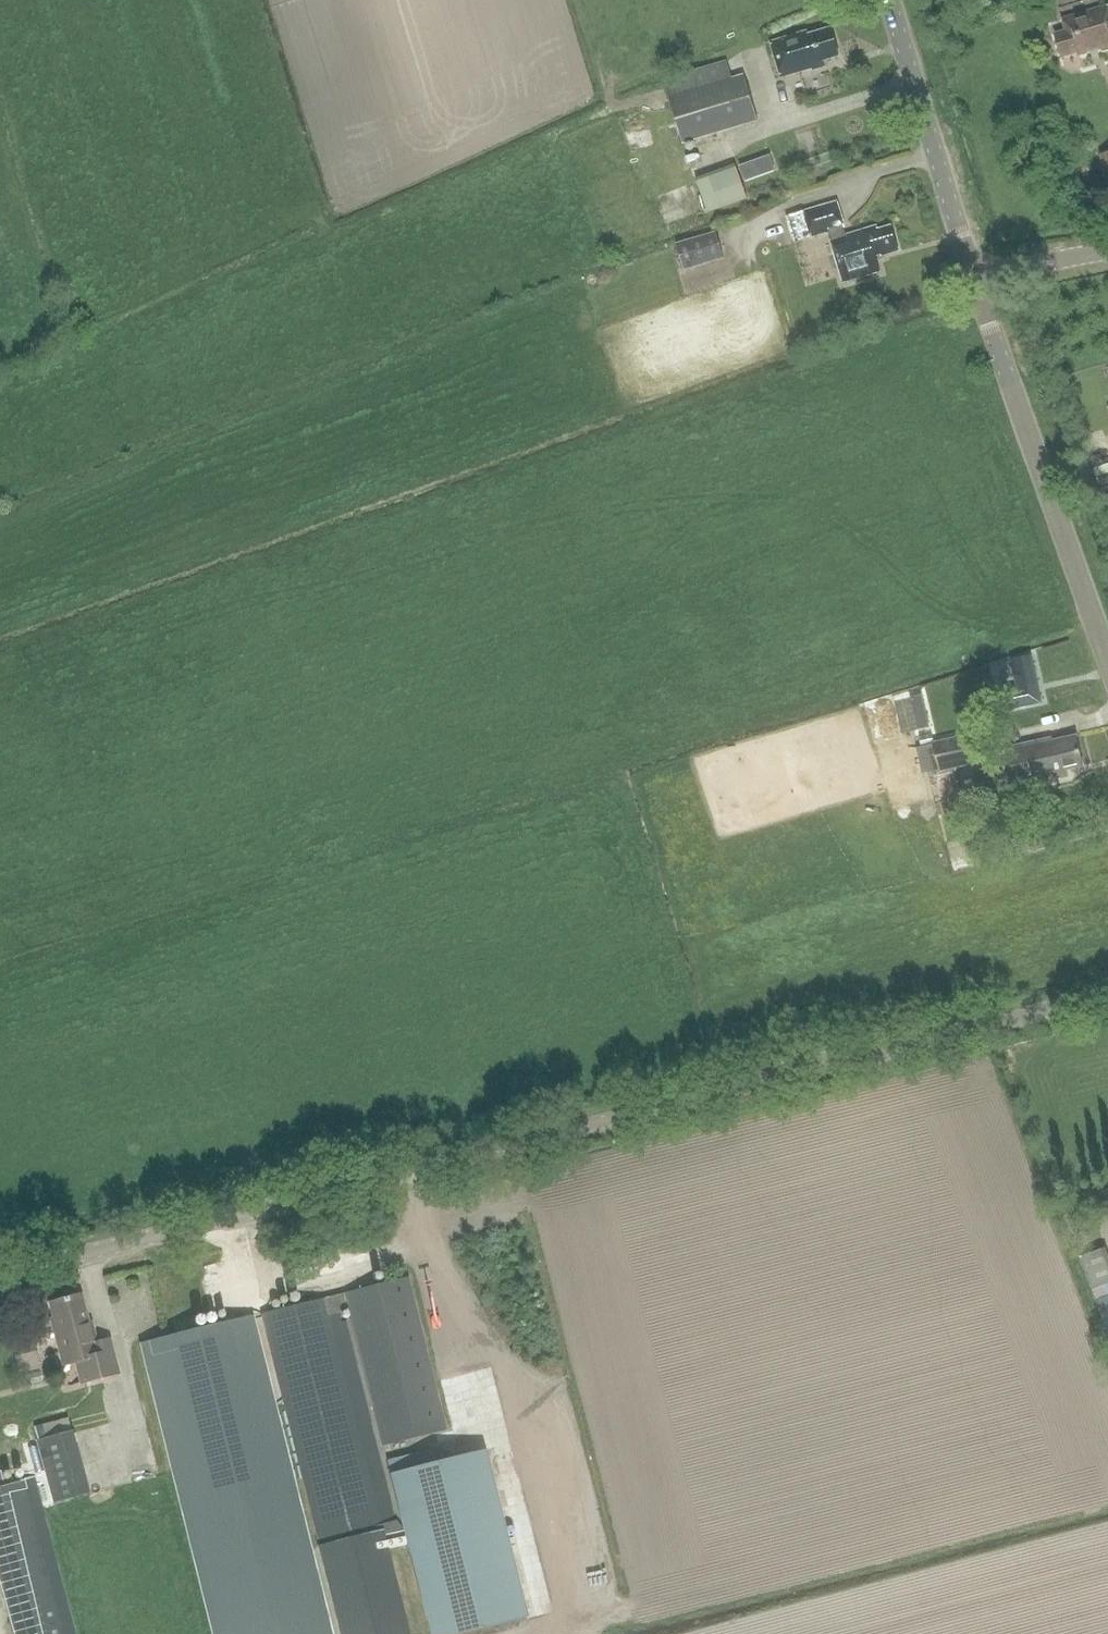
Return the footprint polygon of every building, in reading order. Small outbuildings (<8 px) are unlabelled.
[(1107,47),(1107,8),(1107,7),(1063,20),(1067,33),(1056,37),(1061,56),(1077,52),(1078,56),(1089,53),(1088,49),(1096,47),(1097,50),(1107,47)] [(822,61),(839,56),(831,29),(807,36),(806,32),(771,43),(782,78),(812,69),(813,71),(824,67),(822,61)] [(726,62),(664,81),(669,98),(683,144),(758,122),(744,75),(731,79),(726,62)] [(1107,184),(1107,153),(1100,155),(1107,184)] [(739,167),(745,182),(760,177),(755,161),(739,167)] [(709,213),(748,198),(735,164),(696,180),(709,213)] [(804,212),(790,216),(797,241),(811,237),(831,232),(833,240),(831,241),(839,268),(843,283),(881,272),(876,258),(898,252),(890,224),(878,227),(877,225),(845,234),(843,228),(844,227),(838,202),(804,212)] [(715,232),(677,244),(686,272),(724,259),(715,232)] [(910,698),(917,729),(929,726),(922,695),(910,698)] [(934,745),(917,749),(922,774),(939,771),(940,773),(983,763),(976,733),(933,743),(934,745)] [(1067,770),(1083,767),(1076,737),(1051,742),(1050,739),(1007,749),(1016,787),(1068,776),(1067,770)] [(1096,1193),(1101,1211),(1107,1209),(1107,1190),(1096,1193)] [(1107,1281),(1107,1249),(1107,1245),(1081,1254),(1093,1286),(1107,1281)] [(408,1277),(261,1314),(320,1546),(382,1530),(328,1313),(348,1308),(383,1445),(447,1429),(408,1277)] [(98,1343),(91,1322),(89,1323),(81,1296),(50,1304),(54,1320),(51,1321),(63,1367),(76,1363),(82,1384),(121,1372),(111,1339),(98,1343)] [(213,1633),(333,1633),(253,1317),(166,1339),(141,1345),(213,1633)] [(77,1447),(73,1431),(37,1441),(41,1456),(77,1447)] [(431,1633),(459,1633),(526,1617),(484,1451),(390,1475),(431,1633)] [(0,1472),(0,1587),(12,1633),(64,1633),(24,1481),(6,1485),(2,1471),(0,1472)] [(320,1546),(343,1633),(409,1633),(382,1530),(320,1546)]
